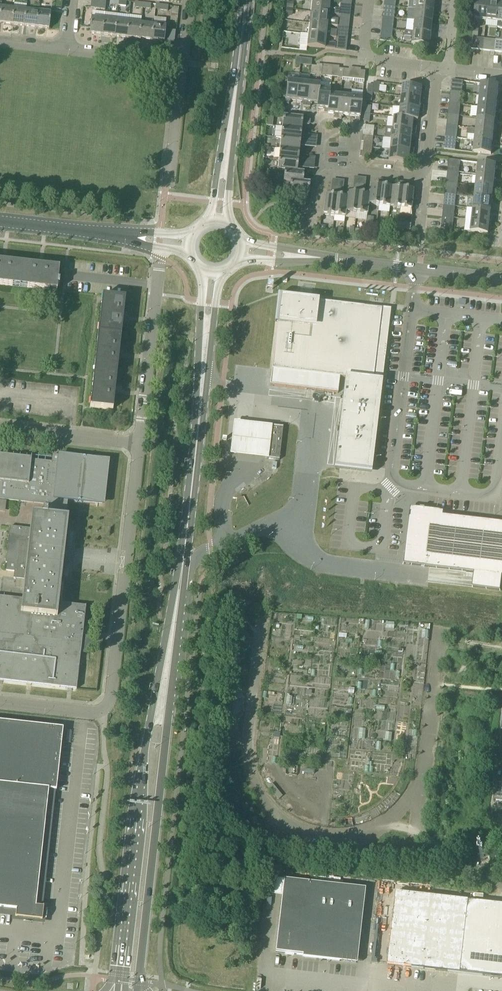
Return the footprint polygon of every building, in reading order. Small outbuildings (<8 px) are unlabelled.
[(90,8),(105,10),(106,0),(91,0),(90,8)] [(311,12),(329,14),(350,17),(350,12),(339,10),(339,9),(329,8),(330,2),(312,0),(311,12)] [(415,9),(433,11),(434,0),(431,0),(408,0),(408,9),(415,9)] [(475,19),(487,20),(489,2),(476,1),(475,19)] [(487,20),(498,21),(500,3),(489,2),(487,20)] [(0,14),(0,23),(11,25),(13,9),(1,8),(0,14)] [(13,9),(11,25),(24,26),(26,10),(13,9)] [(414,21),(431,22),(433,11),(415,9),(414,21)] [(26,10),(24,26),(36,27),(38,12),(26,10)] [(38,12),(36,27),(49,29),(51,13),(38,12)] [(309,23),(327,25),(337,27),(349,28),(349,23),(338,22),(338,19),(328,18),(329,14),(311,12),(309,23)] [(91,18),(90,28),(89,34),(102,35),(104,19),(91,18)] [(104,19),(102,35),(114,36),(116,21),(104,19)] [(116,21),(114,36),(126,38),(128,22),(116,21)] [(414,21),(412,32),(430,34),(431,22),(414,21)] [(128,22),(126,38),(139,39),(141,24),(128,22)] [(327,25),(309,23),(308,34),(326,37),(347,39),(348,35),(336,33),(337,31),(327,30),(327,25)] [(151,41),(153,25),(141,24),(139,39),(151,41)] [(153,25),(151,41),(164,42),(166,27),(153,25)] [(392,30),(381,28),(380,41),(391,42),(392,30)] [(430,34),(412,32),(404,31),(404,37),(412,37),(411,44),(429,46),(430,34)] [(326,37),(308,34),(307,47),(325,48),(335,49),(335,50),(346,51),(346,46),(335,45),(335,44),(325,42),(326,37)] [(485,39),(484,50),(495,51),(496,40),(485,39)] [(353,82),(364,83),(365,71),(354,70),(353,82)] [(296,101),(298,82),(287,80),(285,104),(289,105),(289,100),(296,101)] [(450,92),(462,94),(463,81),(452,80),(450,92)] [(306,107),(309,83),(298,82),(296,101),(303,102),(303,106),(306,107)] [(373,85),(368,85),(367,92),(372,93),(378,94),(379,85),(384,86),(384,83),(373,82),(373,85)] [(319,88),(320,88),(320,84),(309,83),(306,107),(310,107),(310,102),(318,103),(319,88)] [(499,85),(481,83),(480,96),(497,98),(499,85)] [(400,96),(420,99),(421,91),(425,92),(425,88),(402,85),(400,96)] [(329,94),(330,94),(330,90),(320,88),(319,88),(318,103),(317,108),(324,108),(324,113),(327,113),(329,94)] [(449,104),(460,105),(462,94),(450,92),(449,104)] [(337,119),(340,95),(330,94),(329,94),(327,113),(334,114),(334,119),(337,119)] [(349,116),(351,96),(340,95),(337,119),(341,119),(342,115),(349,116)] [(351,96),(349,116),(356,116),(355,121),(359,121),(362,98),(351,96)] [(399,107),(423,110),(423,106),(419,106),(420,99),(400,96),(399,107)] [(478,107),(496,109),(497,98),(480,96),(478,107)] [(448,115),(459,116),(460,105),(449,104),(448,115)] [(398,118),(412,120),(417,120),(418,113),(423,113),(423,110),(399,107),(399,108),(393,107),(392,117),(393,117),(398,118)] [(496,109),(478,107),(477,118),(495,120),(496,109)] [(283,116),(282,127),(302,129),(302,122),(309,123),(310,119),(303,118),(283,116)] [(392,128),(416,131),(416,127),(412,127),(412,120),(398,118),(393,117),(392,128)] [(495,120),(477,118),(476,129),(494,131),(495,120)] [(445,138),(457,139),(458,127),(447,126),(445,138)] [(281,138),(307,141),(308,137),(301,136),(302,129),(282,127),(281,138)] [(391,139),(410,141),(411,134),(415,134),(416,131),(392,128),(385,127),(384,138),(391,139)] [(467,134),(475,135),(475,141),(492,143),(494,131),(476,129),(467,128),(467,134)] [(280,149),(299,151),(300,144),(307,145),(307,141),(281,138),(280,149)] [(444,149),(455,150),(457,139),(445,138),(444,149)] [(391,139),(389,150),(413,152),(414,149),(409,148),(410,141),(391,139)] [(473,152),(477,152),(491,154),(492,143),(475,141),(473,152)] [(279,159),(305,162),(305,158),(298,158),(299,151),(280,149),(279,159)] [(413,152),(389,150),(388,161),(408,163),(408,155),(413,156),(413,152)] [(284,171),(297,172),(297,165),(304,166),(305,162),(279,159),(277,171),(284,171)] [(447,172),(459,173),(460,160),(449,159),(447,172)] [(496,165),(478,163),(477,175),(495,177),(496,165)] [(290,182),(310,184),(310,181),(303,180),(304,172),(297,172),(284,171),(283,182),(290,182)] [(495,177),(477,175),(476,186),(493,188),(495,177)] [(368,205),(369,205),(379,206),(382,180),(378,179),(377,186),(370,185),(368,195),(369,195),(368,205)] [(379,206),(389,207),(392,188),(385,187),(385,180),(382,180),(379,206)] [(310,184),(290,182),(289,193),(290,194),(290,199),(308,201),(310,184)] [(389,207),(400,208),(403,182),(399,182),(398,189),(392,188),(389,207)] [(407,183),(403,182),(400,208),(411,210),(413,190),(406,189),(407,183)] [(476,186),(474,197),(492,199),(493,188),(476,186)] [(346,212),(356,213),(359,187),(355,187),(354,194),(347,193),(346,198),(347,198),(345,212),(346,212)] [(367,215),(369,205),(368,205),(369,195),(368,195),(362,194),(363,188),(359,187),(356,213),(367,215)] [(323,215),(334,216),(337,190),(333,189),(332,196),(325,195),(323,215)] [(337,190),(334,216),(345,217),(346,212),(345,212),(347,198),(346,198),(340,197),(341,190),(337,190)] [(456,196),(445,194),(444,206),(455,207),(456,196)] [(492,199),(474,197),(473,209),(491,211),(492,199)] [(491,211),(473,209),(472,220),(489,222),(491,211)] [(366,226),(372,227),(374,217),(367,216),(366,226)] [(454,218),(442,217),(441,228),(452,230),(454,218)] [(472,220),(470,231),(471,232),(488,234),(489,222),(472,220)] [(19,287),(22,264),(0,261),(0,285),(19,287)] [(59,268),(43,266),(22,264),(19,287),(57,291),(57,286),(59,286),(60,281),(58,281),(59,268)] [(121,336),(123,319),(123,315),(125,298),(102,296),(98,333),(121,336)] [(337,392),(339,377),(346,378),(346,377),(374,380),(375,368),(374,368),(376,358),(377,356),(376,356),(377,346),(378,346),(378,344),(377,344),(378,334),(379,334),(379,332),(380,322),(381,320),(380,320),(381,310),(382,310),(382,309),(364,306),(319,301),(280,297),(278,297),(275,321),(277,321),(277,324),(270,384),(337,392)] [(117,373),(119,357),(121,336),(98,333),(94,370),(117,373)] [(113,410),(115,393),(117,373),(94,370),(90,407),(113,410)] [(346,377),(346,378),(344,392),(377,396),(377,395),(378,382),(379,382),(379,381),(374,380),(346,377)] [(344,392),(342,407),(376,411),(376,410),(375,410),(377,397),(377,396),(344,392)] [(371,426),(374,426),(374,425),(373,425),(375,412),(376,411),(342,407),(339,432),(358,434),(359,429),(366,430),(367,426),(371,426)] [(246,455),(267,457),(268,457),(271,427),(270,427),(270,425),(270,424),(251,422),(232,419),(228,453),(246,455)] [(270,425),(270,427),(271,427),(268,457),(267,457),(266,459),(268,459),(278,460),(277,460),(279,460),(283,427),(281,427),(278,427),(272,426),(270,425)] [(374,427),(374,426),(371,426),(367,426),(366,430),(359,429),(358,434),(358,439),(372,441),(372,440),(373,427),(374,427)] [(337,452),(370,456),(370,455),(371,442),(372,442),(372,441),(358,439),(358,434),(339,432),(337,452)] [(367,473),(368,471),(369,470),(368,470),(370,457),(370,456),(337,452),(335,467),(335,469),(367,473)] [(47,504),(46,512),(43,511),(42,516),(32,514),(30,529),(10,527),(5,563),(7,563),(6,571),(14,572),(13,579),(24,580),(22,600),(5,598),(5,597),(4,597),(4,598),(0,598),(0,680),(76,688),(76,689),(77,689),(86,606),(85,606),(85,607),(61,604),(59,604),(67,518),(66,518),(66,515),(64,514),(66,499),(70,500),(71,499),(101,502),(105,462),(61,457),(60,456),(60,457),(52,456),(51,463),(31,461),(32,457),(31,457),(30,459),(0,456),(0,499),(47,504)] [(443,516),(416,512),(412,552),(404,551),(403,564),(474,573),(472,587),(500,591),(501,576),(501,523),(443,516)] [(56,791),(63,729),(0,722),(0,909),(16,911),(16,917),(15,917),(15,918),(42,921),(44,908),(43,908),(36,908),(49,790),(56,791)] [(494,801),(501,802),(501,785),(496,784),(494,801)] [(276,952),(303,955),(311,883),(284,880),(276,952)] [(311,883),(303,955),(357,961),(365,889),(311,883)] [(396,892),(388,964),(411,967),(419,895),(396,892)] [(419,895),(411,967),(460,973),(468,901),(419,895)] [(501,977),(501,904),(468,901),(460,973),(501,977)]
